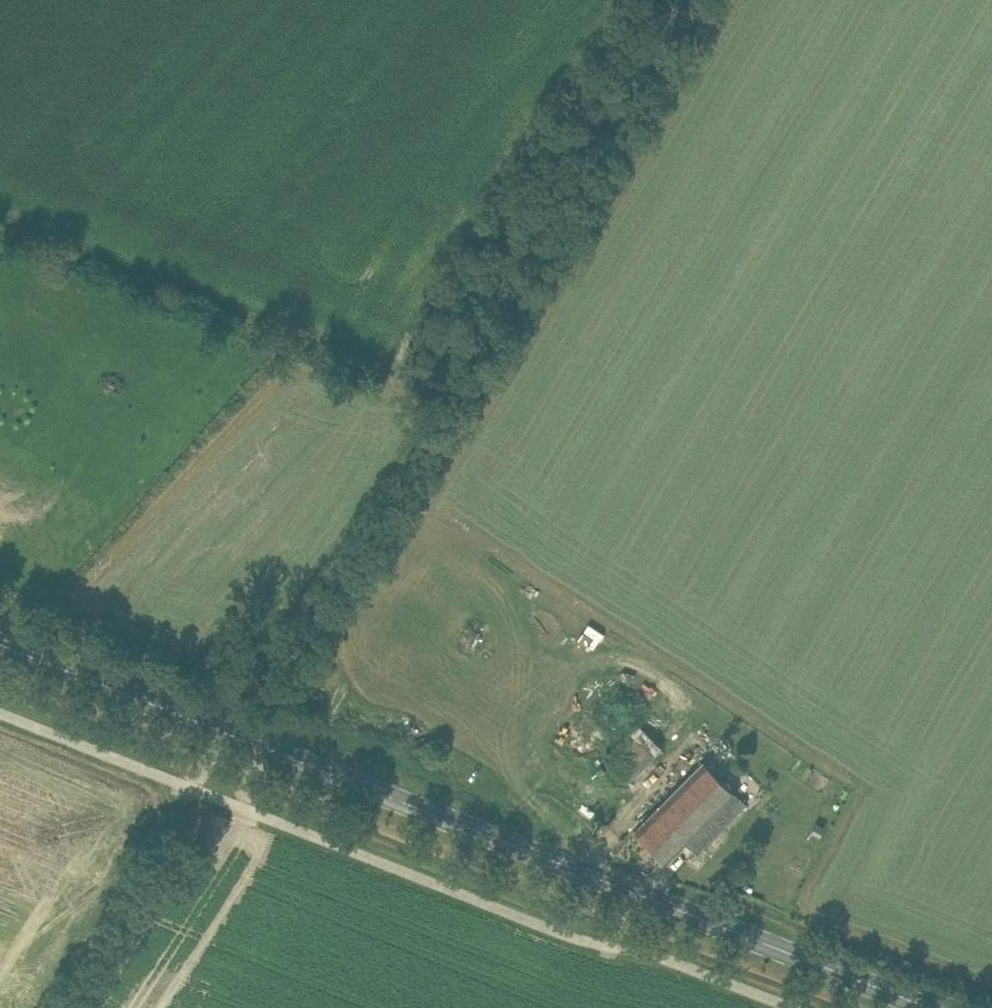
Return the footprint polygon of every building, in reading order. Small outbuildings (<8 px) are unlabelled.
[(607,756),(631,779),(664,743),(640,721),(607,756)] [(666,861),(685,841),(697,852),(746,802),(704,760),(635,830),(666,861)]
